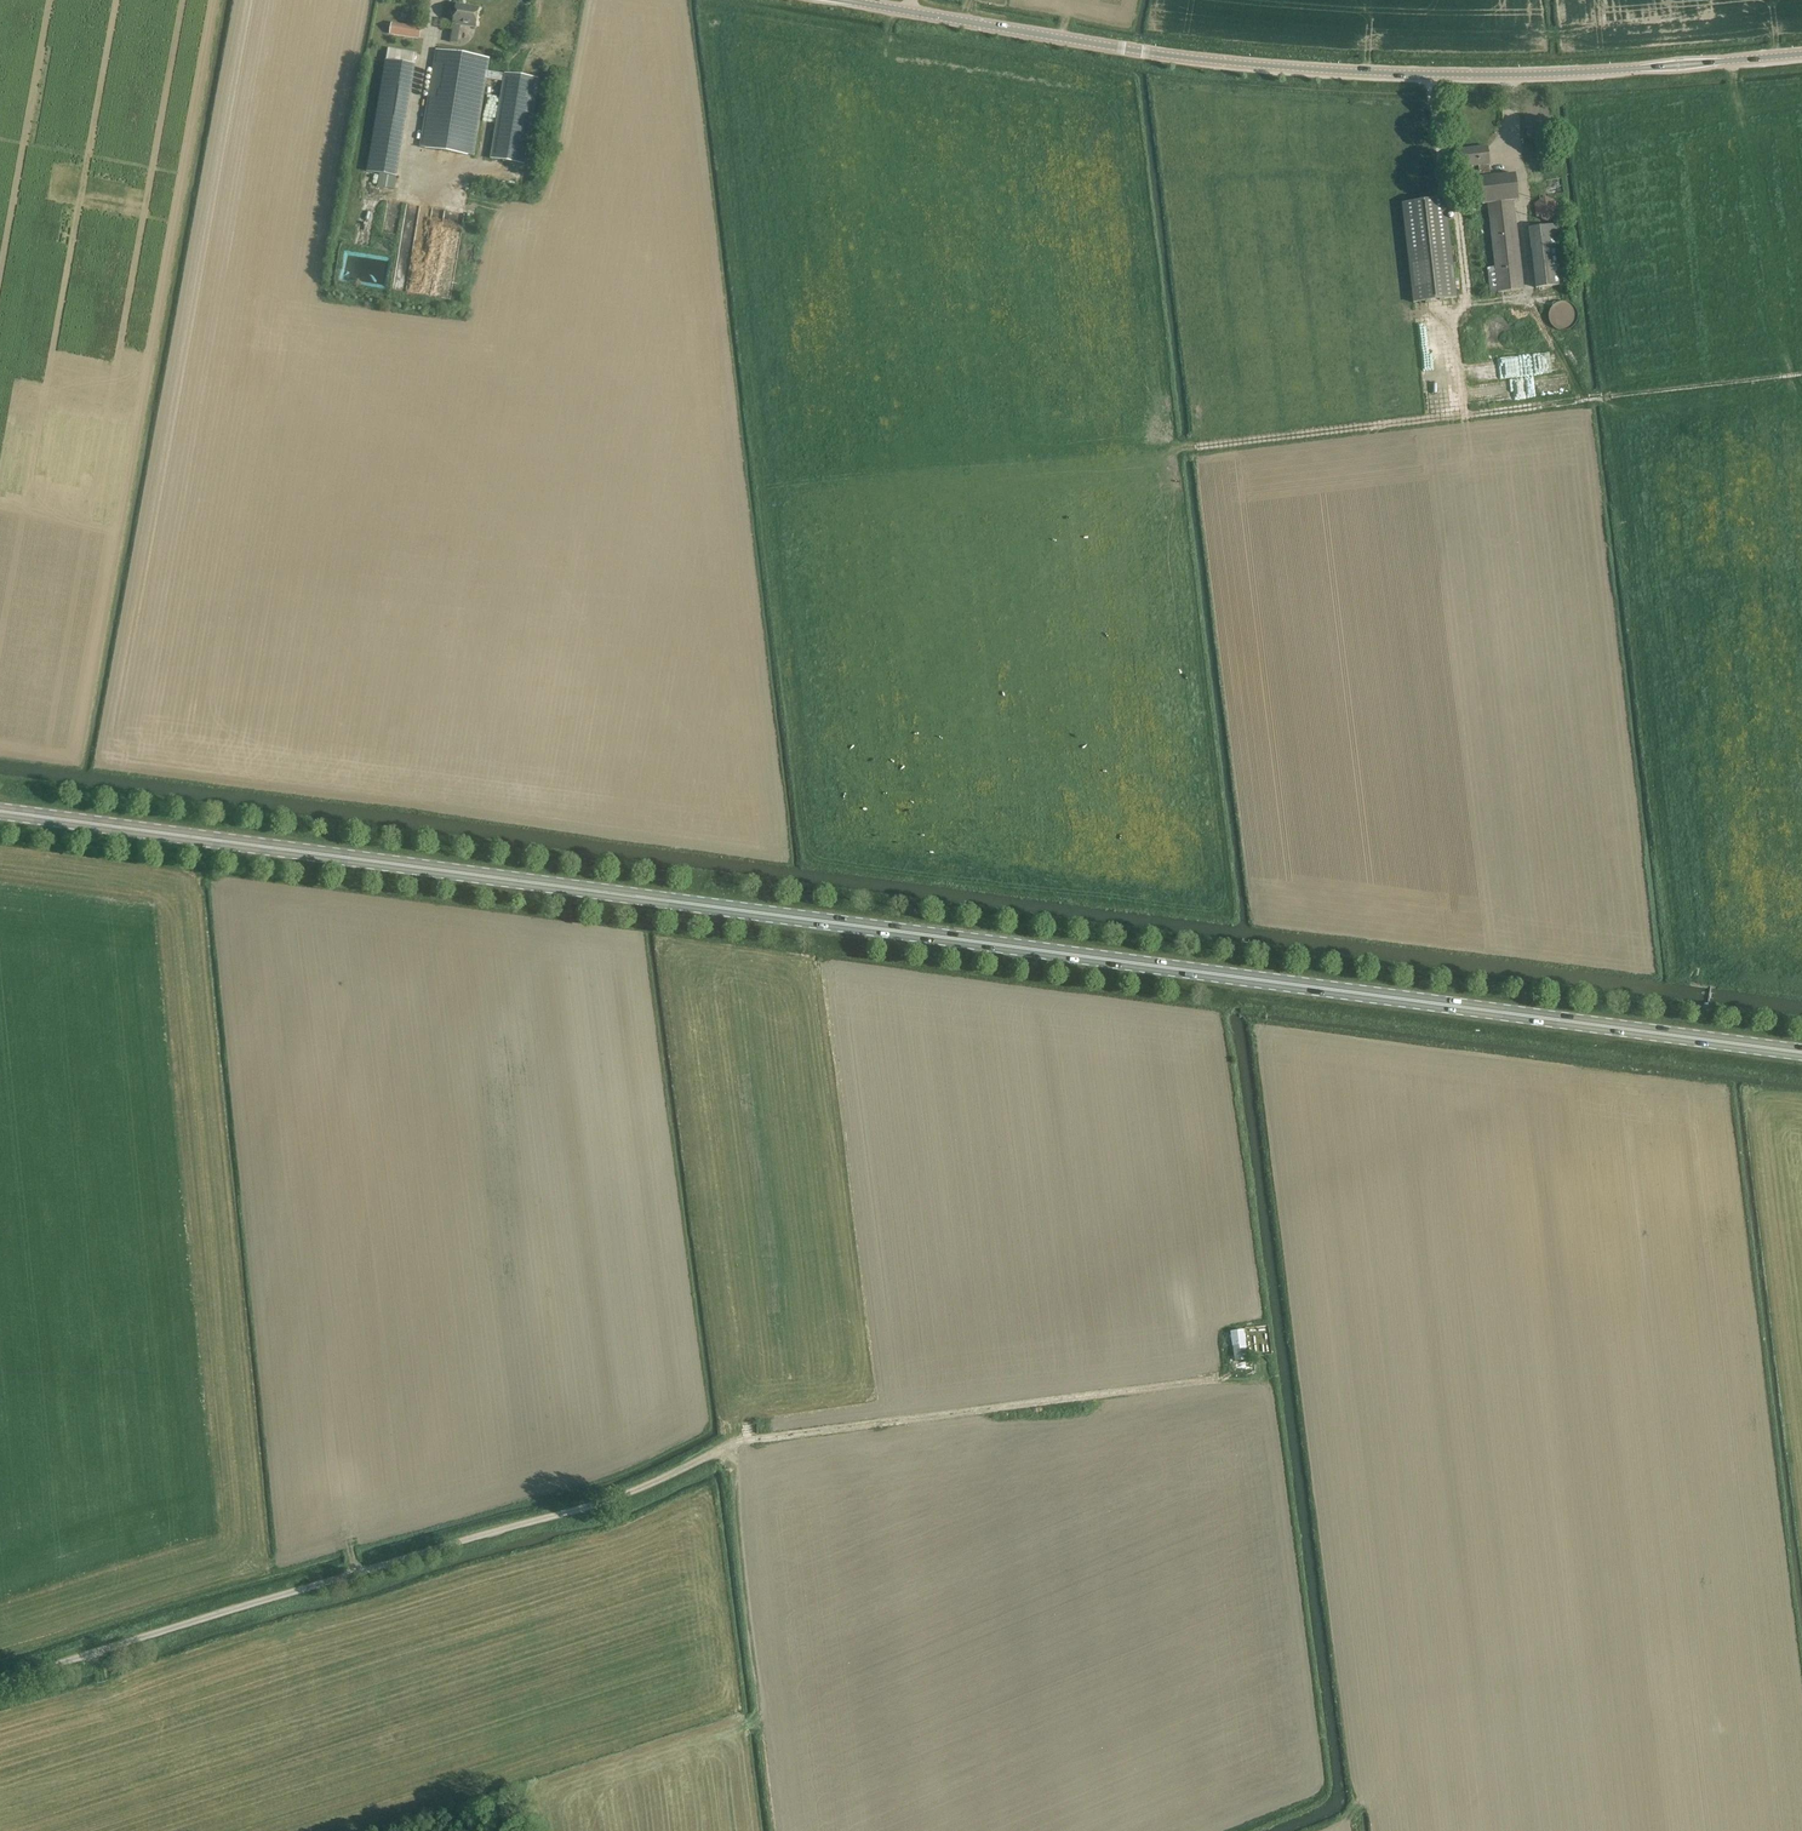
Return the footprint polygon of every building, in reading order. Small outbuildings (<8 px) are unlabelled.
[(476,27),(479,9),(456,5),(453,24),(454,24),(451,42),(458,44),(461,25),(476,27)] [(392,23),(390,34),(410,37),(412,26),(392,23)] [(486,48),(478,49),(480,57),(487,56),(486,48)] [(437,50),(435,62),(421,147),(473,156),(486,79),(504,82),(492,159),(525,164),(539,79),(505,73),(505,75),(487,72),(489,59),(437,50)] [(386,61),(384,73),(368,172),(396,176),(415,66),(386,61)] [(1458,150),(1460,162),(1460,169),(1478,167),(1479,171),(1471,172),(1472,180),(1480,179),(1483,205),(1488,204),(1496,268),(1487,268),(1490,292),(1524,288),(1514,201),(1519,201),(1516,174),(1491,177),(1487,147),(1458,150)] [(1557,197),(1533,202),(1537,220),(1561,215),(1557,197)] [(1402,204),(1403,216),(1413,302),(1457,297),(1445,199),(1402,204)] [(1561,224),(1528,228),(1535,288),(1569,284),(1561,224)] [(1568,308),(1568,306),(1568,303),(1567,301),(1564,298),(1561,295),(1557,294),(1552,295),(1550,296),(1548,297),(1545,301),(1544,305),(1544,308),(1545,310),(1547,314),(1550,316),(1555,318),(1558,318),(1560,317),(1564,315),(1565,313),(1567,311),(1568,308)] [(1557,371),(1556,353),(1516,355),(1517,366),(1527,365),(1528,373),(1540,372),(1557,371)] [(1538,394),(1554,394),(1553,384),(1551,384),(1551,379),(1538,379),(1538,394)] [(1249,1359),(1244,1330),(1230,1331),(1234,1361),(1249,1359)]
